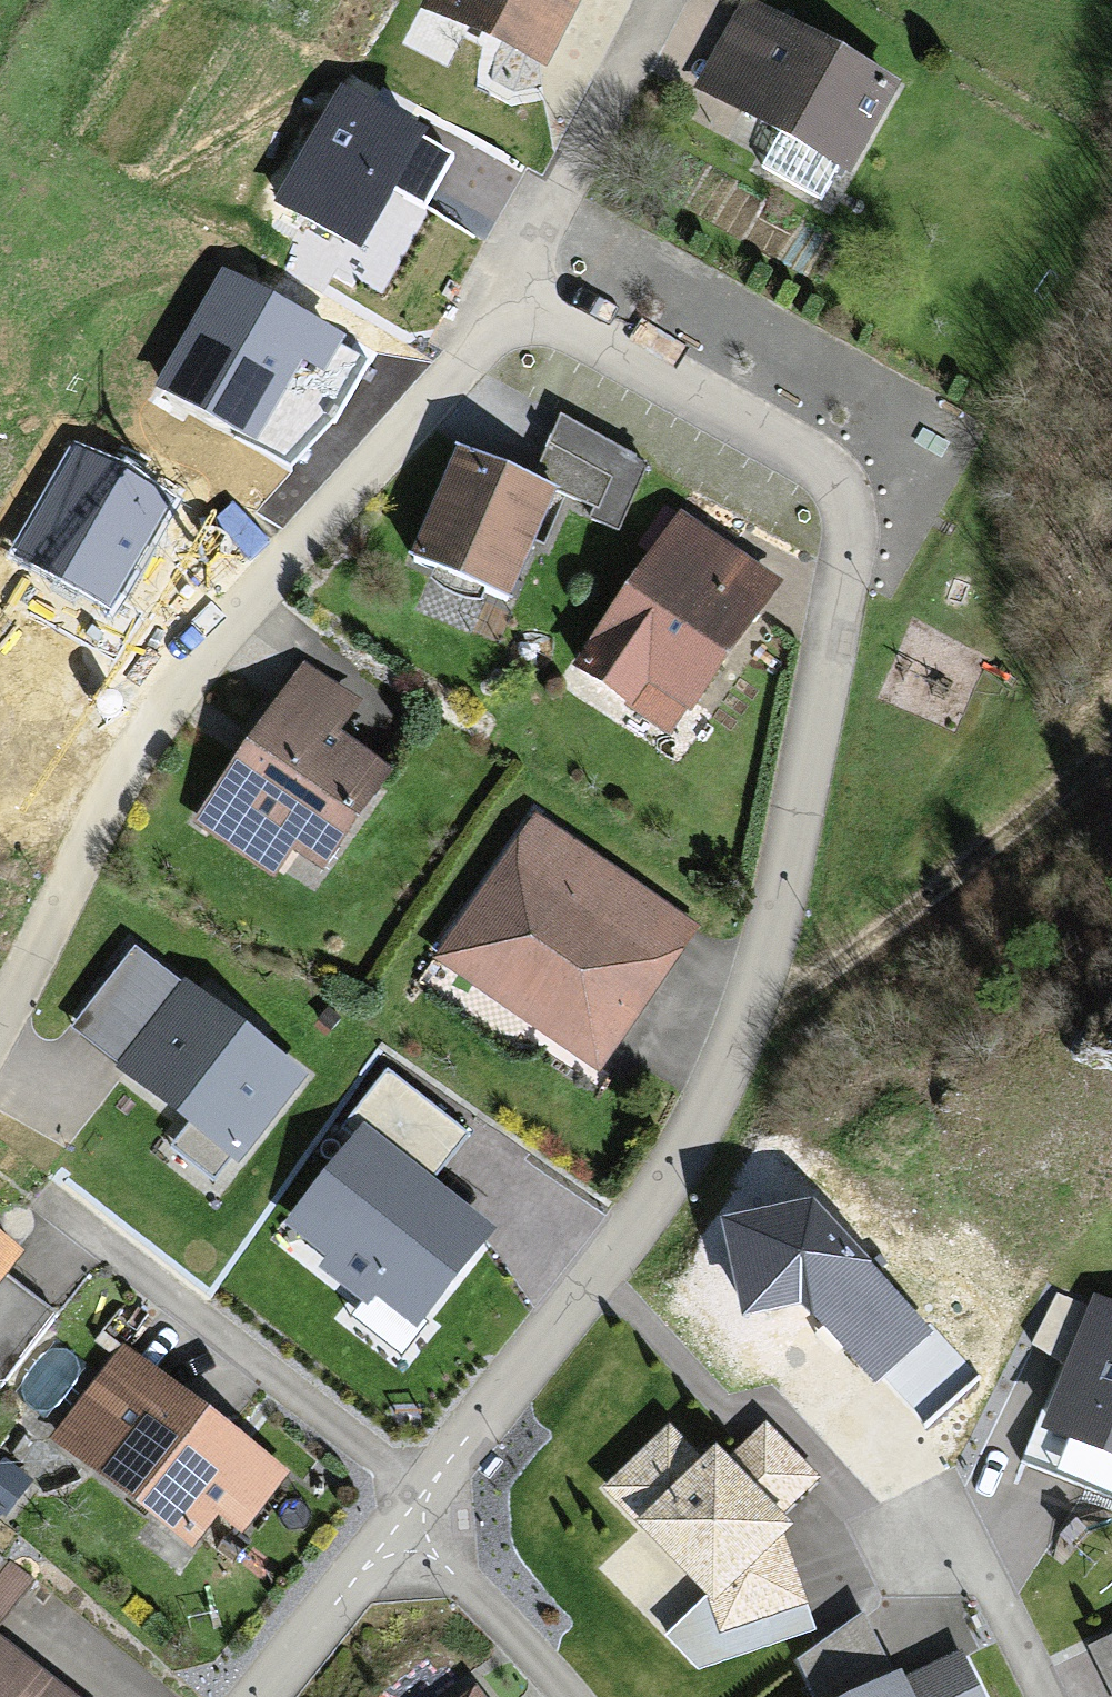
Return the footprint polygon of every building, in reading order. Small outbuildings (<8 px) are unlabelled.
[(424,3),(519,52),(546,0),(425,0),(424,3)] [(701,78),(767,113),(758,129),(801,152),(810,136),(845,155),(888,75),(748,0),(743,0),(701,78)] [(347,78),(277,199),(360,248),(431,127),(347,78)] [(338,337),(232,278),(165,398),(272,457),(338,337)] [(456,443),(414,556),(505,595),(550,488),(593,506),(587,520),(619,533),(646,464),(560,415),(533,479),(456,443)] [(9,554),(107,613),(176,499),(79,440),(9,554)] [(678,523),(587,657),(685,723),(760,614),(721,588),(738,563),(678,523)] [(298,675),(200,831),(267,873),(286,843),(318,863),(373,775),(331,749),(355,711),(298,675)] [(541,807),(435,955),(594,1069),(700,921),(541,807)] [(300,1073),(136,947),(73,1028),(238,1154),(300,1073)] [(350,1123),(360,1131),(290,1221),(414,1318),(484,1229),(425,1184),(464,1134),(387,1074),(350,1123)] [(927,1330),(812,1203),(728,1220),(746,1311),(803,1300),(876,1378),(927,1330)] [(28,1242),(0,1223),(0,1282),(28,1242)] [(37,1313),(0,1287),(0,1366),(37,1313)] [(1097,1300),(1046,1427),(1111,1453),(1111,1306),(1097,1300)] [(289,1472),(115,1351),(49,1446),(192,1545),(212,1517),(243,1538),(289,1472)] [(792,1522),(662,1408),(585,1494),(710,1604),(723,1647),(821,1618),(792,1522)] [(959,1657),(897,1688),(892,1677),(864,1615),(800,1660),(817,1696),(978,1696),(959,1657)] [(1082,1635),(1111,1696),(1111,1620),(1082,1635)] [(0,1656),(0,1696),(55,1696),(0,1656)] [(469,1679),(444,1696),(483,1696),(469,1679)]
